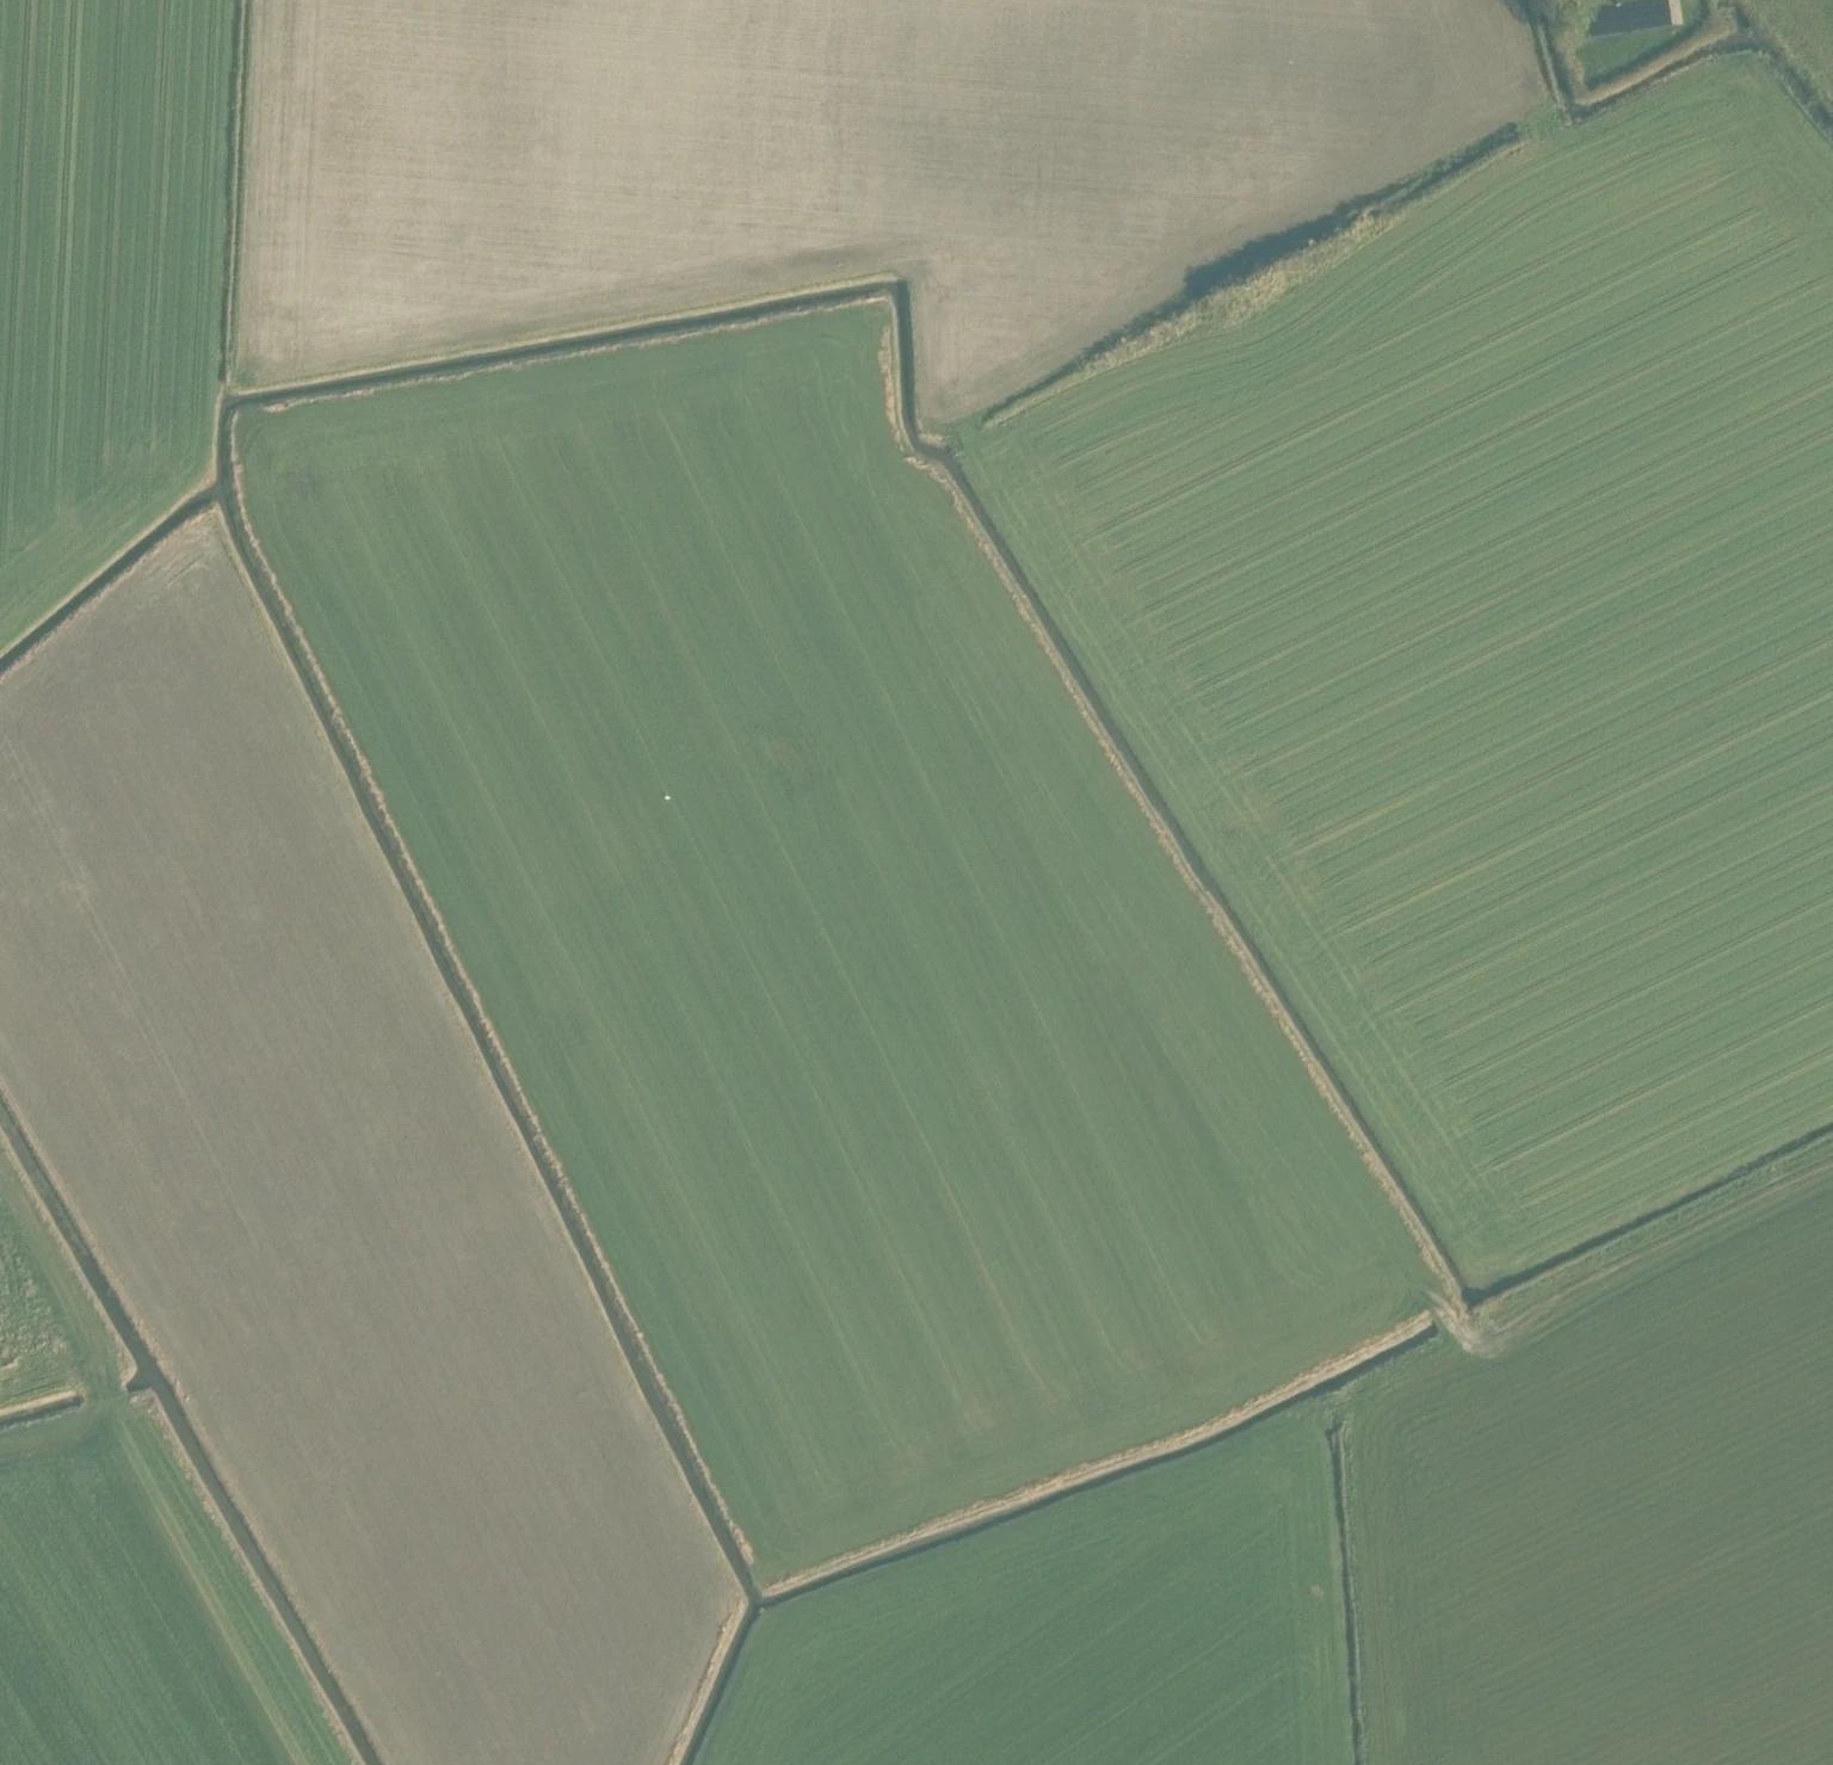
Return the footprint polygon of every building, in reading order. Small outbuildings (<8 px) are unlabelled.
[(1663,16),(1662,0),(1596,0),(1597,19),(1663,16)]
